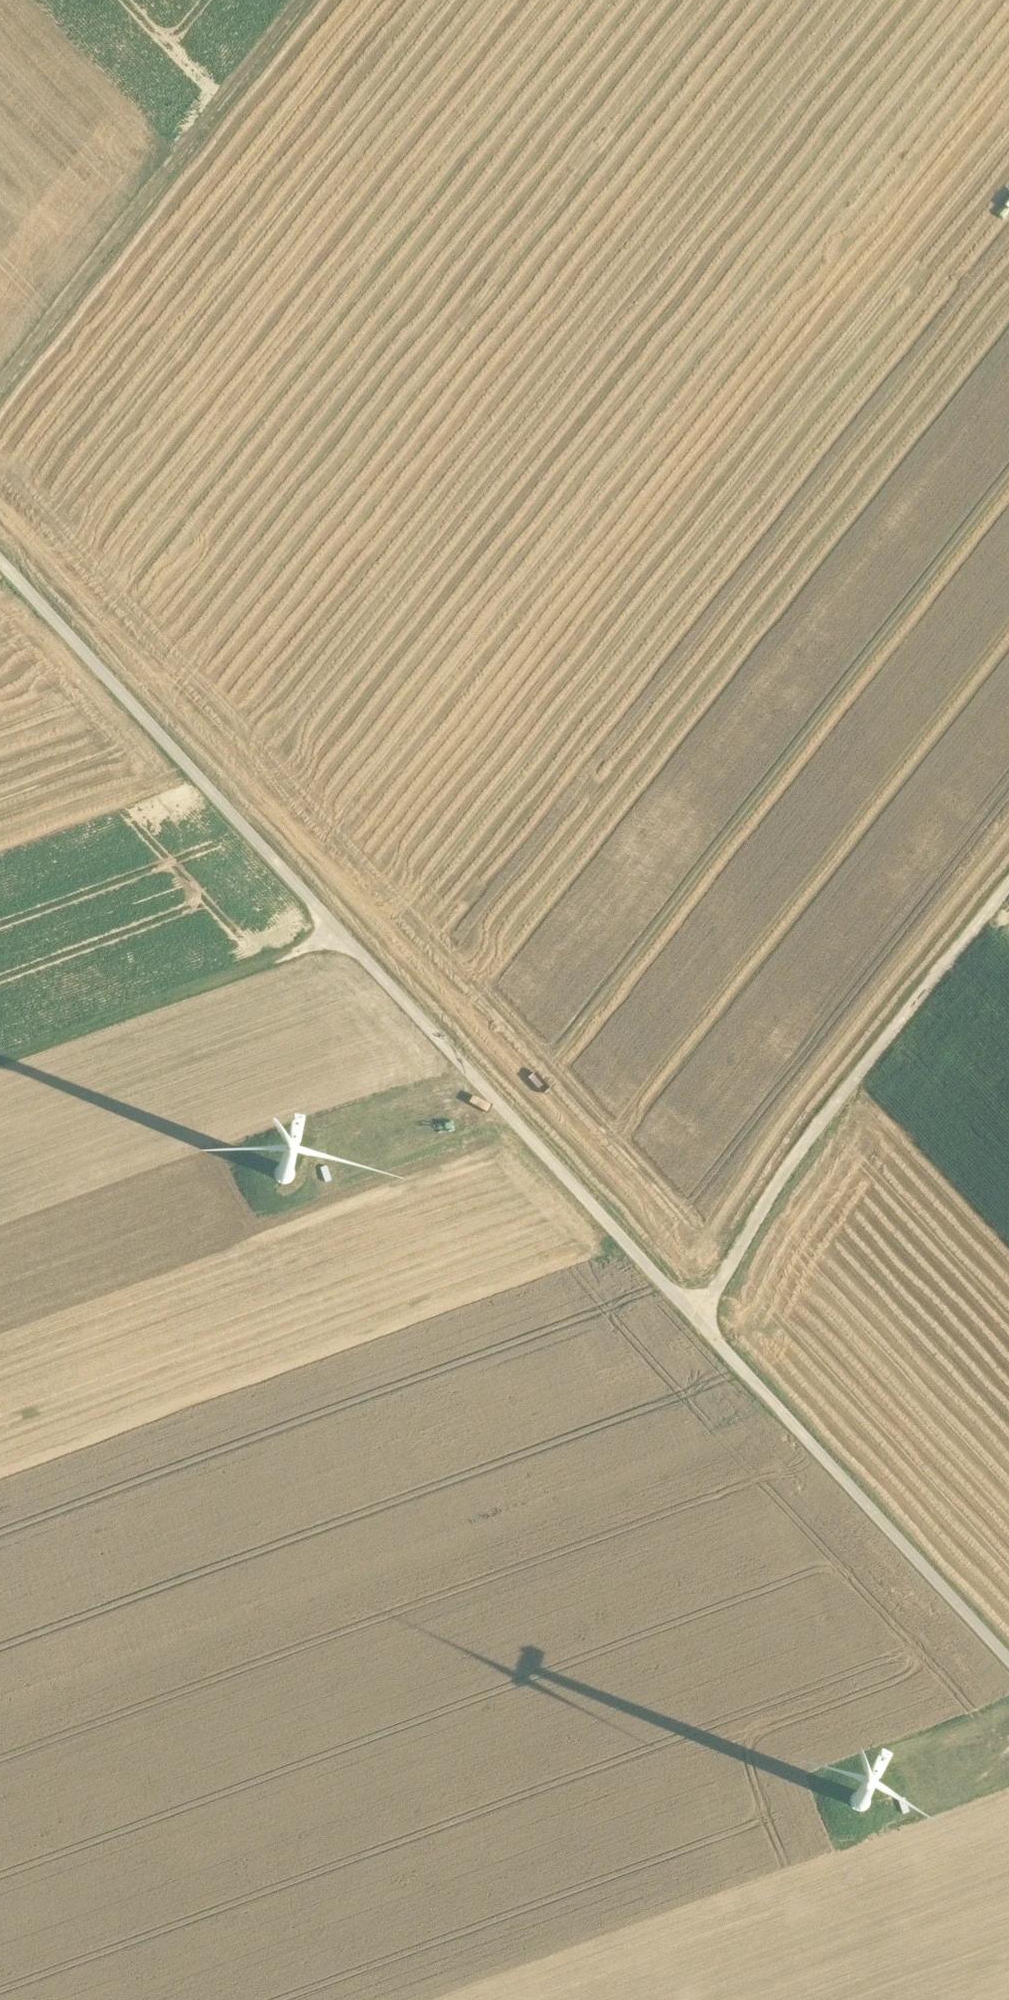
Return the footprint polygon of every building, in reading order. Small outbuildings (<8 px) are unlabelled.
[(326,1168),(320,1170),(325,1183),(331,1181),(326,1168)] [(904,1799),(898,1801),(903,1815),(908,1813),(904,1799)]
